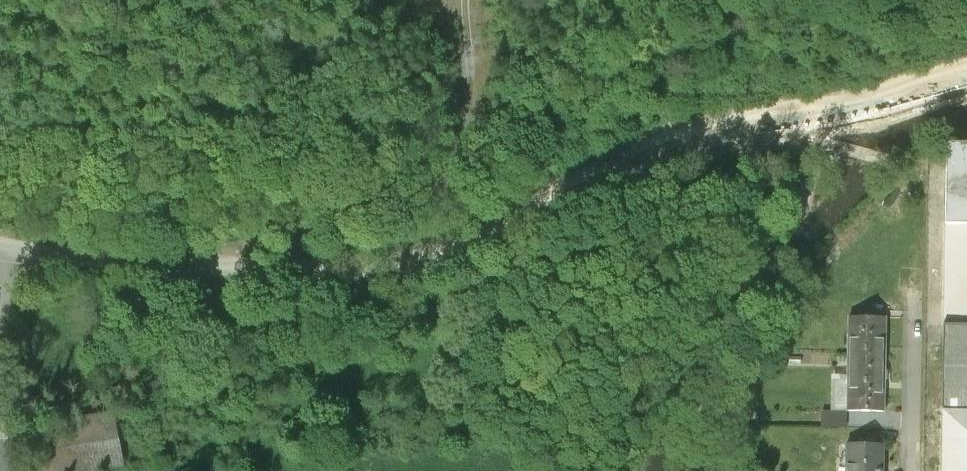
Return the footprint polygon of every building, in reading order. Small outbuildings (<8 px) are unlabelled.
[(946,148),(944,226),(966,227),(966,148),(946,148)] [(944,226),(937,327),(966,327),(966,227),(944,226)] [(847,351),(887,352),(888,322),(848,321),(847,351)] [(937,327),(936,414),(966,414),(966,327),(937,327)] [(845,414),(885,415),(887,352),(847,351),(845,414)] [(33,425),(36,440),(119,427),(116,410),(33,425)] [(0,416),(0,470),(16,470),(14,438),(12,411),(0,416)] [(936,414),(934,470),(966,470),(966,414),(936,414)] [(36,440),(41,470),(99,470),(125,467),(119,427),(36,440)] [(883,447),(843,446),(843,470),(883,470),(883,447)]
